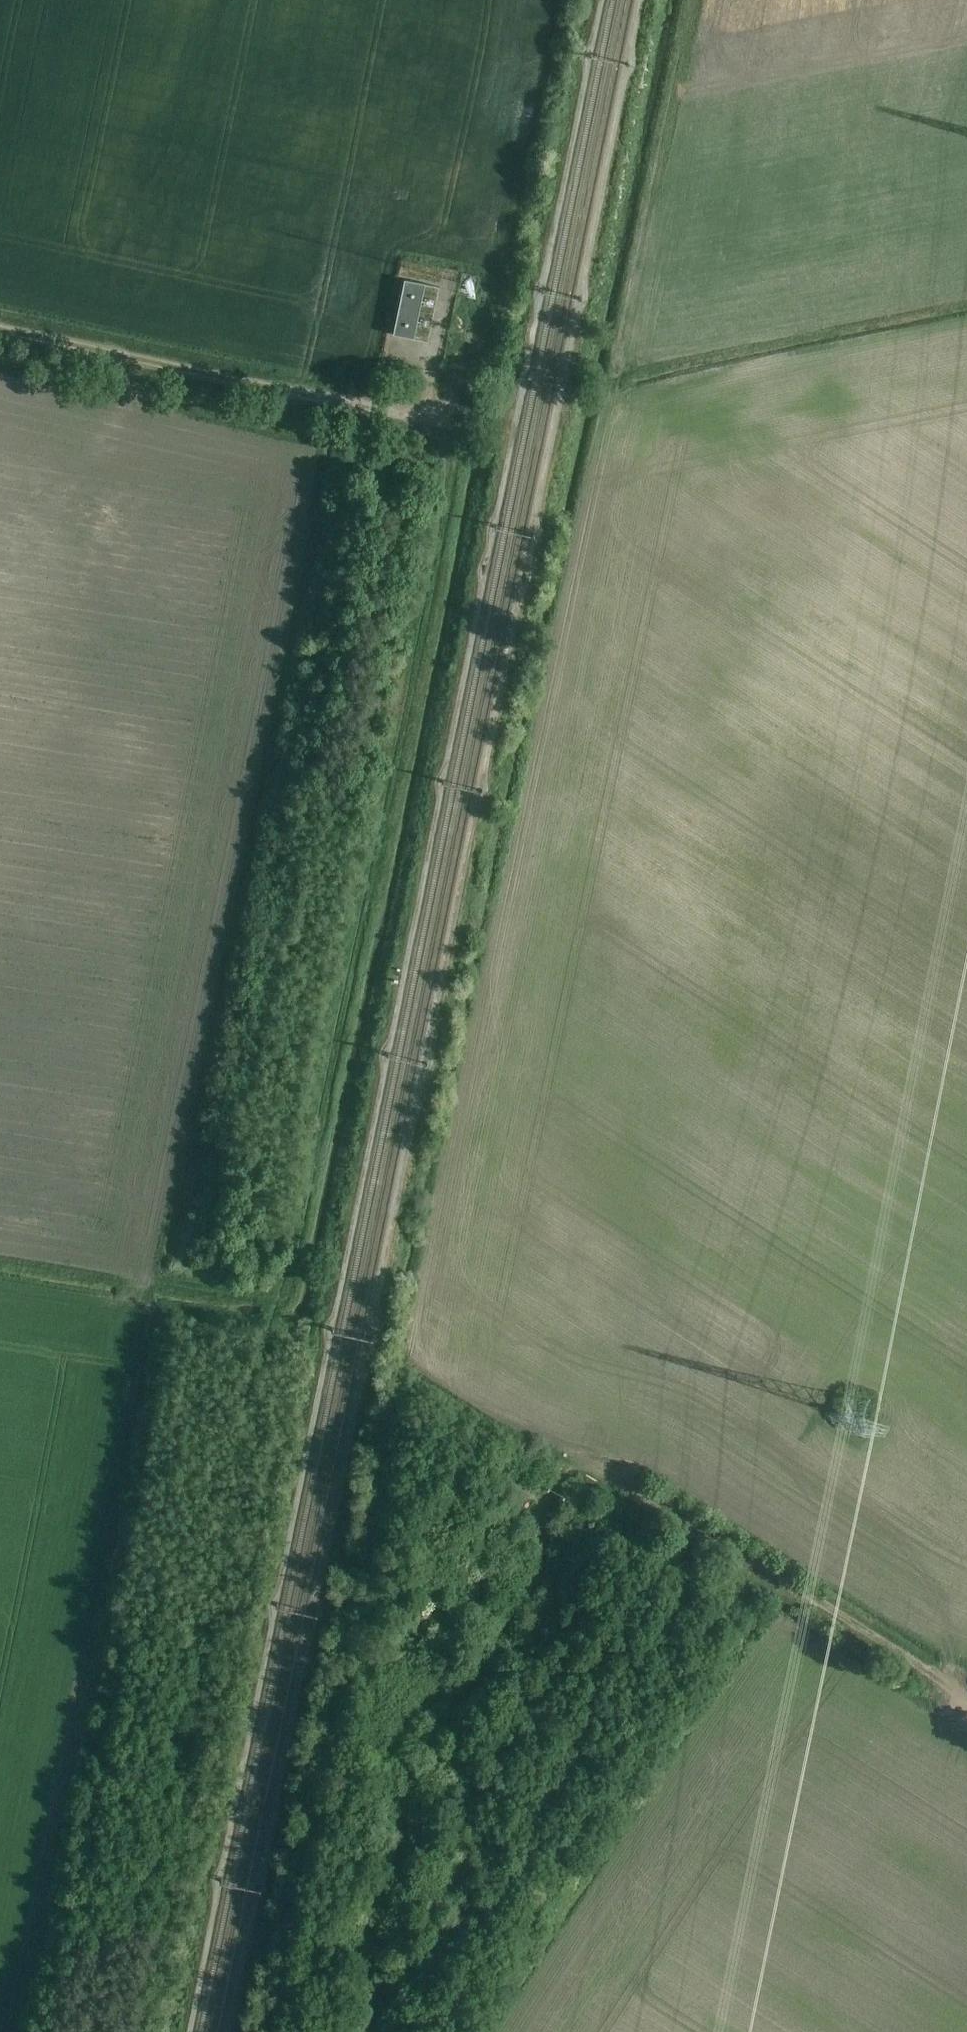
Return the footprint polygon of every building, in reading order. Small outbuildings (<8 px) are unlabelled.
[(428,344),(440,286),(405,280),(392,335),(428,344)]
